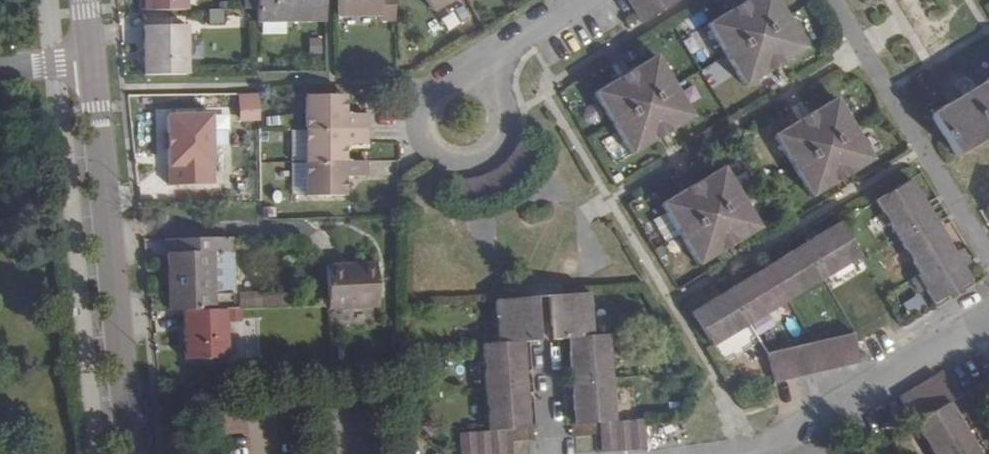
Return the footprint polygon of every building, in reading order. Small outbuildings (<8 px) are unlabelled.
[(143,12),(183,11),(183,0),(143,0),(143,12)] [(325,0),(257,0),(257,21),(262,21),(285,21),(326,20),(325,0)] [(338,16),(381,16),(381,24),(395,23),(395,0),(337,0),(338,16)] [(453,0),(426,0),(433,12),(453,0)] [(640,25),(682,0),(625,0),(640,25)] [(700,33),(739,94),(803,55),(768,0),(751,0),(700,33)] [(285,21),(262,21),(262,34),(286,34),(285,21)] [(140,28),(141,76),(185,75),(185,27),(140,28)] [(587,104),(628,165),(691,125),(652,64),(587,104)] [(921,117),(948,163),(988,139),(988,141),(988,75),(921,117)] [(307,129),(363,129),(362,114),(340,114),(340,95),(307,95),(307,129)] [(834,103),(772,144),(811,205),(874,166),(834,103)] [(218,113),(172,113),(172,167),(172,185),(217,184),(216,167),(218,113)] [(363,144),(363,129),(307,129),(307,162),(340,163),(340,144),(363,144)] [(461,185),(447,184),(439,214),(450,215),(459,213),(473,211),(488,206),(502,198),(514,190),(524,182),(533,168),(542,151),(516,141),(506,164),(491,176),(474,184),(469,185),(461,185)] [(291,194),(308,194),(307,162),(291,162),(291,194)] [(340,163),(307,162),(308,194),(308,196),(341,196),(340,178),(362,178),(363,163),(340,163)] [(722,175),(659,214),(699,276),(762,237),(722,175)] [(906,182),(872,202),(918,279),(908,284),(918,302),(927,297),(933,308),(946,301),(950,306),(962,299),(959,293),(973,285),(966,273),(972,270),(961,251),(950,257),(906,182)] [(691,321),(713,356),(862,260),(840,226),(691,321)] [(167,261),(161,261),(161,280),(168,280),(169,312),(184,311),(212,310),(227,310),(237,310),(237,293),(232,293),(231,252),(230,238),(167,240),(167,261)] [(378,306),(376,263),(327,265),(329,307),(378,306)] [(237,293),(237,310),(265,309),(264,292),(237,293)] [(549,307),(552,352),(567,352),(573,438),(598,435),(599,453),(649,453),(648,429),(615,431),(610,347),(593,348),(591,305),(549,307)] [(493,308),(495,354),(482,355),(488,442),(461,443),(462,453),(511,453),(510,441),(532,440),(527,353),(538,352),(536,306),(493,308)] [(212,310),(184,311),(185,351),(185,360),(228,359),(227,310),(212,310)] [(851,338),(767,356),(775,389),(859,369),(851,338)] [(930,453),(987,453),(951,397),(955,394),(941,373),(896,400),(930,453)]
